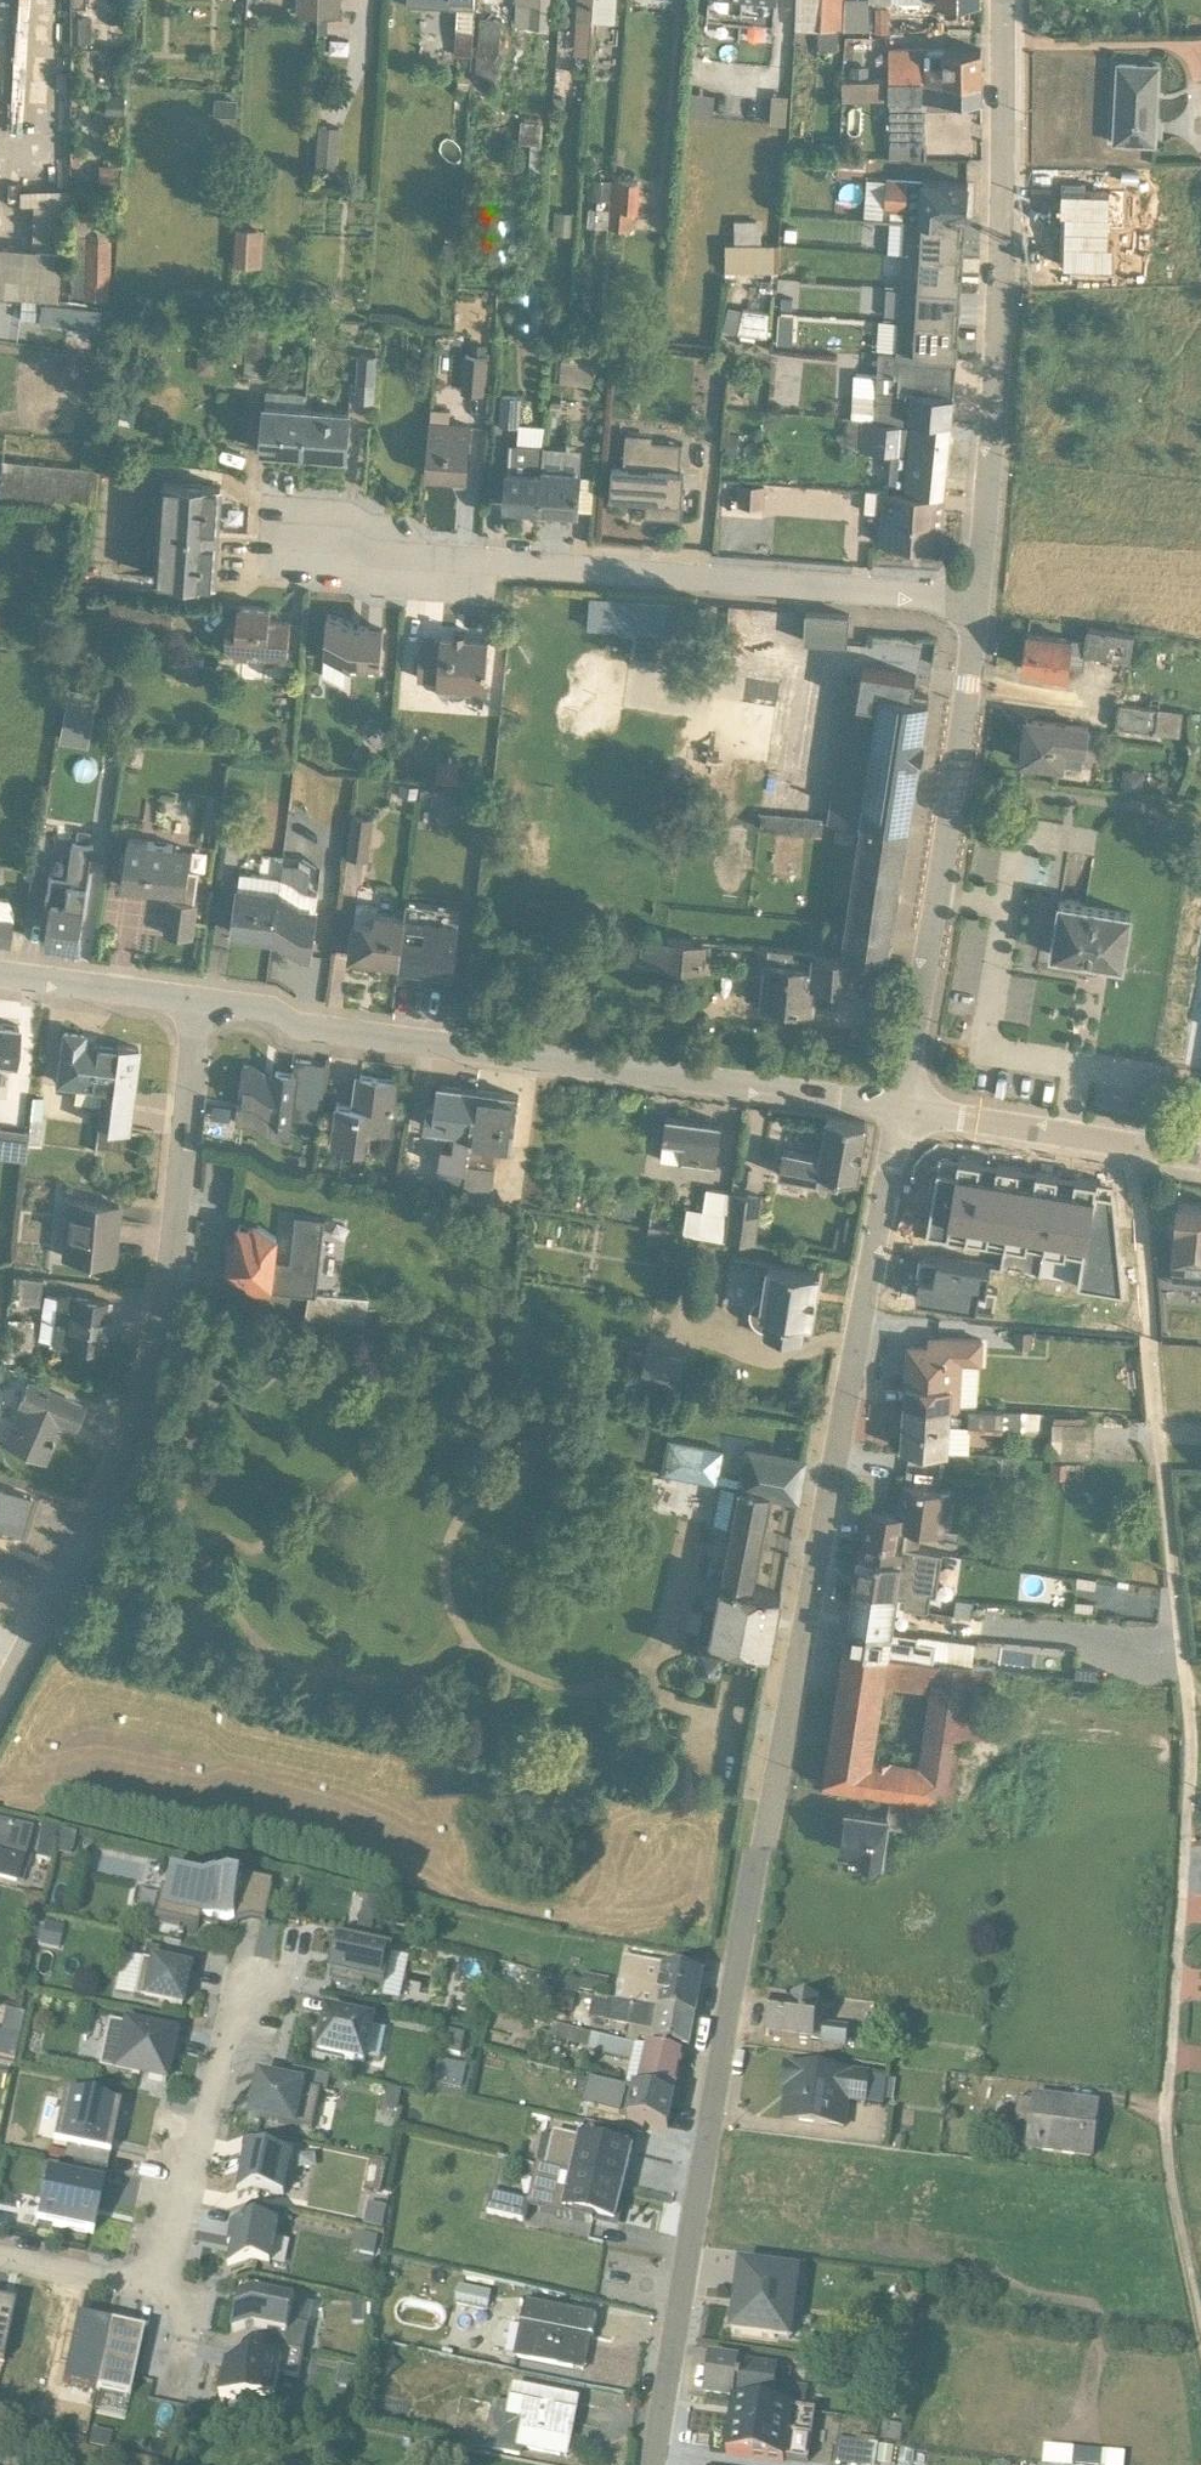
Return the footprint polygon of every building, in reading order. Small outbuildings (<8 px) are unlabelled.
[(69,43),(90,43),(90,17),(88,16),(88,8),(84,7),(84,4),(88,3),(89,0),(69,0),(69,43)] [(295,16),(339,17),(339,0),(296,0),(295,16)] [(471,56),(473,0),(448,0),(447,6),(457,7),(455,53),(471,56)] [(549,17),(550,0),(516,0),(516,15),(549,17)] [(574,44),(591,44),(593,11),(594,0),(576,0),(574,44)] [(593,11),(616,10),(616,0),(594,0),(593,11)] [(742,9),(743,0),(710,0),(709,6),(742,9)] [(742,9),(774,13),(775,0),(743,0),(742,9)] [(795,37),(837,36),(838,19),(843,18),(844,0),(797,0),(795,37)] [(479,17),(475,69),(496,70),(501,19),(479,17)] [(926,37),(889,37),(889,69),(981,71),(981,39),(926,39),(926,37)] [(1116,50),(1112,132),(1156,133),(1160,52),(1116,50)] [(868,55),(850,55),(849,69),(868,70),(868,55)] [(842,90),(889,88),(889,148),(926,147),(925,99),(981,97),(981,71),(889,69),(868,70),(849,69),(843,69),(842,90)] [(104,96),(103,117),(120,117),(121,96),(104,96)] [(341,165),(345,124),(320,122),(317,163),(341,165)] [(839,148),(838,161),(863,162),(864,150),(839,148)] [(612,185),(612,166),(596,167),(596,186),(612,185)] [(639,218),(640,168),(614,167),(612,217),(639,218)] [(867,168),(864,205),(905,208),(919,209),(919,211),(938,213),(939,206),(966,207),(968,172),(867,168)] [(599,188),(600,215),(611,215),(610,188),(599,188)] [(956,292),(957,280),(958,267),(961,267),(963,246),(966,207),(939,206),(938,213),(919,211),(919,209),(905,208),(902,242),(900,276),(898,309),(896,343),(957,347),(959,314),(959,292),(956,292)] [(737,207),(737,228),(765,229),(765,208),(737,207)] [(89,233),(89,210),(68,209),(67,236),(71,237),(69,297),(108,298),(110,240),(107,240),(107,233),(89,233)] [(887,220),(866,219),(865,232),(887,232),(887,220)] [(260,265),(262,230),(234,228),(231,264),(260,265)] [(783,230),(728,230),(727,258),(782,259),(783,230)] [(59,251),(58,250),(0,245),(0,296),(55,301),(59,251)] [(272,318),(248,316),(247,321),(238,321),(235,364),(244,365),(243,374),(266,376),(272,318)] [(550,347),(550,330),(533,329),(533,339),(539,347),(550,347)] [(485,345),(486,335),(471,333),(470,344),(464,344),(461,381),(485,383),(488,346),(485,345)] [(560,371),(590,373),(591,360),(598,361),(599,338),(591,337),(591,335),(562,333),(560,371)] [(956,388),(953,386),(954,382),(957,347),(896,343),(879,342),(876,363),(853,362),(851,407),(909,413),(910,407),(952,410),(952,399),(955,398),(956,388)] [(377,355),(376,355),(357,354),(354,382),(349,382),(348,401),(372,402),(377,355)] [(504,497),(539,499),(544,434),(542,433),(543,415),(520,413),(520,410),(514,410),(513,409),(513,408),(520,408),(521,386),(502,385),(499,413),(518,415),(517,431),(510,431),(508,457),(506,458),(504,497)] [(305,394),(264,391),(260,450),(301,453),(305,394)] [(450,399),(431,397),(426,463),(465,466),(468,413),(449,412),(450,399)] [(305,407),(301,453),(344,457),(347,410),(305,407)] [(910,407),(909,413),(851,407),(847,407),(846,424),(840,424),(840,434),(872,436),(871,439),(880,439),(880,444),(886,444),(886,440),(893,440),(890,480),(943,484),(952,410),(910,407)] [(645,505),(683,507),(686,459),(680,458),(682,431),(652,429),(652,424),(627,422),(621,485),(647,488),(645,505)] [(580,438),(544,436),(539,499),(578,501),(578,499),(592,500),(594,466),(580,465),(581,460),(579,459),(580,438)] [(98,444),(82,442),(79,467),(0,459),(0,500),(91,509),(97,468),(98,444)] [(737,493),(763,496),(765,474),(739,472),(737,493)] [(914,532),(914,528),(940,530),(943,484),(890,480),(865,478),(864,499),(879,500),(877,530),(914,532)] [(222,484),(160,480),(154,580),(216,583),(222,484)] [(590,587),(588,615),(675,622),(677,593),(590,587)] [(806,600),(802,628),(848,632),(849,603),(806,600)] [(109,602),(108,632),(135,633),(136,625),(168,627),(170,627),(171,606),(109,602)] [(268,620),(269,607),(237,605),(235,626),(225,626),(224,646),(235,659),(263,661),(262,665),(286,666),(288,622),(268,620)] [(326,613),(321,676),(345,677),(347,658),(380,660),(383,617),(326,613)] [(1028,619),(1024,654),(1044,657),(1044,662),(1067,664),(1069,653),(1083,655),(1084,642),(1130,647),(1133,621),(1122,618),(1087,613),(1086,614),(1085,626),(1028,619)] [(441,628),(421,627),(418,667),(438,668),(438,674),(437,681),(441,685),(462,686),(465,683),(466,675),(485,677),(489,628),(442,625),(441,628)] [(198,653),(174,651),(173,652),(171,674),(196,676),(198,653)] [(861,805),(909,810),(919,740),(921,741),(924,724),(922,724),(929,683),(913,681),(916,663),(862,654),(859,671),(872,674),(871,681),(884,683),(882,693),(848,688),(828,809),(836,810),(835,816),(855,819),(856,813),(860,814),(861,805)] [(91,742),(96,688),(68,685),(63,740),(91,742)] [(1120,691),(1117,715),(1179,722),(1182,699),(1120,691)] [(1086,739),(1089,713),(1026,706),(1021,747),(1065,752),(1067,737),(1086,739)] [(378,714),(368,726),(380,737),(391,726),(378,714)] [(439,750),(437,771),(457,772),(459,752),(439,750)] [(1122,757),(1121,778),(1142,780),(1143,758),(1122,757)] [(761,800),(759,816),(821,821),(822,805),(761,800)] [(354,804),(348,845),(368,847),(373,807),(354,804)] [(846,911),(893,918),(909,810),(861,805),(860,814),(846,911)] [(42,944),(76,948),(93,844),(88,843),(89,830),(77,829),(75,841),(72,840),(66,876),(47,874),(43,900),(48,901),(42,944)] [(127,837),(120,885),(147,889),(148,887),(176,891),(175,898),(167,897),(162,932),(193,936),(198,901),(193,900),(197,870),(188,868),(190,848),(171,845),(172,843),(127,837)] [(270,939),(281,857),(260,854),(258,873),(239,872),(237,885),(236,885),(229,932),(229,933),(270,939)] [(302,859),(281,857),(270,939),(312,944),(318,896),(315,895),(317,881),(301,879),(302,859)] [(1060,888),(1051,940),(1124,951),(1131,900),(1060,888)] [(408,889),(399,953),(452,960),(461,896),(408,889)] [(353,906),(348,945),(371,948),(370,951),(399,953),(406,901),(378,899),(379,892),(357,890),(357,897),(355,906),(353,906)] [(7,945),(8,944),(12,908),(6,898),(0,897),(0,944),(7,945)] [(868,943),(889,945),(893,918),(846,911),(826,908),(824,940),(868,943)] [(642,925),(641,946),(661,948),(660,953),(704,956),(707,929),(642,925)] [(766,948),(763,991),(811,996),(815,966),(885,974),(889,945),(868,943),(824,940),(755,933),(754,947),(766,948)] [(766,948),(754,947),(751,990),(763,991),(766,948)] [(1033,1006),(1036,973),(1016,971),(1013,1004),(1033,1006)] [(14,1062),(18,1023),(0,1021),(0,1061),(14,1062)] [(81,1042),(82,1034),(63,1031),(55,1083),(74,1086),(72,1102),(96,1106),(94,1125),(97,1126),(97,1128),(122,1131),(128,1093),(130,1094),(137,1047),(115,1044),(115,1046),(81,1042)] [(243,1064),(236,1122),(271,1127),(273,1110),(290,1112),(296,1061),(276,1058),(275,1068),(243,1064)] [(336,1089),(331,1130),(368,1135),(370,1116),(392,1118),(399,1066),(357,1060),(353,1091),(336,1089)] [(477,1077),(438,1071),(435,1089),(427,1088),(424,1114),(446,1118),(445,1131),(442,1131),(436,1180),(463,1183),(469,1136),(469,1130),(477,1077)] [(519,1082),(477,1077),(469,1130),(512,1135),(519,1082)] [(27,1144),(39,1146),(43,1119),(41,1118),(43,1097),(32,1096),(27,1144)] [(716,1152),(722,1108),(667,1101),(661,1146),(716,1152)] [(834,1159),(858,1164),(868,1109),(867,1108),(828,1101),(820,1140),(784,1134),(779,1160),(814,1167),(814,1170),(831,1173),(832,1173),(834,1159)] [(0,1127),(0,1156),(25,1159),(28,1131),(0,1127)] [(469,1136),(463,1183),(490,1185),(496,1155),(491,1154),(493,1140),(469,1136)] [(687,1193),(683,1218),(725,1225),(731,1178),(707,1174),(703,1195),(687,1193)] [(725,1225),(754,1230),(762,1183),(731,1178),(725,1225)] [(1200,1273),(1200,1191),(1178,1189),(1177,1194),(1172,1197),(1172,1204),(1175,1208),(1170,1270),(1200,1273)] [(64,1199),(59,1258),(114,1264),(120,1204),(64,1199)] [(364,1316),(366,1310),(369,1286),(317,1280),(326,1203),(297,1201),(292,1248),(277,1246),(279,1221),(252,1218),(250,1226),(238,1225),(235,1249),(231,1250),(229,1252),(226,1271),(309,1279),(306,1306),(364,1316)] [(677,1218),(649,1213),(647,1228),(675,1232),(677,1218)] [(765,1313),(764,1321),(801,1328),(804,1304),(808,1305),(808,1307),(813,1308),(821,1254),(816,1254),(816,1255),(767,1248),(762,1281),(755,1285),(751,1290),(751,1301),(753,1306),(759,1311),(765,1313)] [(40,1278),(13,1275),(10,1303),(37,1306),(40,1278)] [(45,1293),(44,1296),(43,1296),(37,1340),(51,1342),(51,1345),(105,1351),(110,1301),(57,1293),(57,1294),(45,1293)] [(1016,1316),(1015,1331),(1031,1332),(1032,1317),(1016,1316)] [(3,1361),(3,1362),(14,1364),(15,1354),(29,1355),(31,1321),(8,1319),(3,1361)] [(982,1349),(984,1323),(929,1319),(928,1328),(906,1328),(903,1388),(977,1393),(979,1350),(982,1349)] [(0,1443),(45,1463),(58,1432),(54,1431),(58,1422),(73,1429),(83,1403),(26,1378),(0,1443)] [(1022,1403),(1024,1403),(1024,1398),(1022,1397),(1021,1395),(903,1388),(900,1433),(969,1437),(971,1412),(1020,1417),(1024,1416),(1024,1410),(1022,1409),(1022,1403)] [(1087,1403),(1054,1401),(1054,1408),(1052,1408),(1051,1431),(1048,1431),(1048,1435),(1051,1436),(1051,1442),(1090,1444),(1091,1410),(1087,1409),(1087,1403)] [(720,1457),(724,1435),(668,1422),(661,1457),(662,1458),(720,1469),(713,1507),(732,1510),(721,1566),(753,1572),(772,1479),(799,1484),(800,1483),(807,1443),(806,1442),(748,1431),(747,1432),(741,1461),(720,1457)] [(1067,1464),(1067,1448),(1050,1447),(1050,1464),(1067,1464)] [(866,1493),(861,1524),(863,1525),(919,1533),(923,1514),(944,1517),(950,1475),(902,1467),(898,1497),(866,1493)] [(20,1533),(31,1495),(0,1485),(0,1527),(20,1533)] [(928,1594),(931,1577),(936,1577),(942,1538),(863,1525),(860,1538),(858,1538),(853,1567),(855,1568),(897,1574),(897,1578),(906,1579),(905,1590),(928,1594)] [(771,1637),(782,1578),(753,1572),(721,1566),(716,1590),(706,1588),(699,1617),(699,1624),(696,1639),(699,1645),(718,1648),(723,1645),(725,1630),(771,1637)] [(893,1606),(894,1597),(903,1598),(905,1590),(906,1579),(897,1578),(897,1574),(855,1568),(850,1600),(893,1606)] [(954,1598),(970,1600),(972,1585),(956,1583),(954,1598)] [(893,1606),(850,1600),(845,1632),(941,1645),(945,1621),(892,1613),(893,1606)] [(972,1649),(975,1625),(945,1621),(941,1645),(972,1649)] [(1006,1702),(991,1700),(995,1652),(972,1649),(941,1645),(845,1632),(825,1768),(890,1779),(914,1783),(952,1789),(963,1720),(1003,1725),(1006,1702)] [(847,1795),(841,1834),(860,1838),(860,1842),(884,1845),(889,1811),(910,1814),(914,1783),(890,1779),(887,1801),(847,1795)] [(32,1832),(0,1823),(0,1880),(6,1881),(5,1886),(20,1890),(30,1857),(25,1855),(32,1832)] [(55,1828),(42,1825),(36,1857),(49,1859),(55,1828)] [(75,1835),(62,1832),(58,1854),(70,1857),(75,1835)] [(198,1921),(268,1936),(275,1904),(273,1903),(274,1896),(245,1889),(245,1890),(244,1893),(167,1876),(161,1898),(158,1898),(153,1920),(179,1927),(196,1931),(198,1921)] [(138,1912),(152,1914),(155,1890),(141,1888),(138,1912)] [(375,1942),(380,1914),(366,1911),(360,1939),(375,1942)] [(400,1923),(396,1937),(410,1941),(414,1927),(400,1923)] [(159,1948),(147,1946),(144,1959),(141,1959),(133,1997),(180,2007),(188,1969),(157,1963),(159,1948)] [(397,1963),(338,1951),(334,1969),(337,1970),(331,1995),(365,2003),(366,1997),(388,2002),(397,1963)] [(663,1983),(623,1977),(616,2015),(697,2032),(704,1992),(687,1988),(687,1984),(664,1981),(663,1983)] [(551,2004),(555,2005),(552,2019),(575,2024),(582,1997),(555,1989),(551,2004)] [(610,1997),(585,1992),(583,2005),(608,2011),(610,1997)] [(641,2053),(691,2066),(697,2032),(616,2015),(595,2010),(590,2031),(630,2041),(628,2050),(641,2053)] [(795,2022),(775,2019),(771,2051),(823,2058),(823,2060),(847,2063),(849,2042),(826,2038),(829,2021),(796,2016),(795,2022)] [(174,2036),(107,2021),(97,2069),(164,2083),(174,2036)] [(322,2032),(314,2070),(367,2081),(369,2073),(381,2075),(388,2044),(376,2041),(377,2037),(335,2027),(333,2034),(322,2032)] [(0,2036),(0,2056),(13,2059),(17,2040),(0,2036)] [(593,2049),(554,2038),(550,2052),(589,2064),(593,2049)] [(455,2046),(451,2065),(464,2068),(468,2048),(455,2046)] [(627,2058),(593,2049),(589,2064),(589,2066),(633,2077),(628,2101),(636,2103),(676,2113),(686,2069),(640,2059),(641,2053),(628,2050),(627,2058)] [(435,2098),(464,2106),(472,2079),(442,2071),(435,2098)] [(788,2102),(784,2135),(847,2143),(851,2119),(884,2121),(885,2114),(895,2115),(897,2094),(787,2080),(785,2101),(788,2102)] [(291,2098),(261,2091),(253,2131),(315,2144),(323,2104),(330,2106),(333,2090),(294,2082),(291,2098)] [(628,2131),(628,2133),(670,2143),(676,2113),(636,2103),(635,2106),(590,2094),(583,2119),(628,2131)] [(64,2096),(56,2148),(110,2156),(118,2104),(64,2096)] [(403,2106),(390,2103),(387,2121),(399,2124),(403,2106)] [(1092,2173),(1098,2121),(1034,2113),(1033,2117),(1019,2115),(1012,2162),(1092,2173)] [(633,2166),(555,2148),(547,2182),(625,2201),(633,2166)] [(69,2173),(46,2168),(36,2218),(92,2230),(96,2212),(91,2211),(97,2179),(102,2180),(105,2166),(72,2159),(69,2173)] [(287,2210),(295,2170),(247,2160),(238,2200),(287,2210)] [(625,2221),(621,2219),(625,2201),(547,2182),(538,2181),(530,2216),(494,2208),(490,2227),(526,2236),(529,2223),(620,2244),(625,2221)] [(280,2239),(232,2229),(231,2237),(235,2238),(228,2270),(272,2279),(280,2239)] [(801,2288),(742,2280),(733,2346),(792,2354),(801,2288)] [(493,2305),(459,2298),(455,2318),(489,2325),(493,2305)] [(14,2306),(0,2302),(0,2364),(1,2364),(14,2306)] [(297,2315),(240,2302),(233,2335),(271,2344),(268,2358),(305,2366),(311,2341),(292,2337),(297,2315)] [(527,2317),(516,2372),(517,2372),(586,2384),(590,2362),(595,2331),(527,2317)] [(61,2384),(95,2391),(109,2325),(76,2318),(61,2384)] [(130,2329),(109,2325),(95,2391),(128,2398),(142,2335),(130,2332),(130,2329)] [(281,2388),(300,2391),(305,2366),(268,2358),(265,2372),(227,2364),(219,2398),(276,2410),(281,2388)] [(809,2400),(777,2396),(779,2381),(741,2374),(710,2369),(704,2412),(734,2416),(759,2419),(774,2420),(805,2424),(809,2400)] [(515,2400),(577,2415),(515,2400),(511,2419),(495,2416),(485,2464),(492,2464),(524,2464),(529,2464),(562,2464),(569,2435),(576,2436),(575,2435),(579,2415),(515,2399),(511,2419),(515,2400)] [(728,2464),(811,2464),(817,2425),(805,2424),(774,2420),(759,2419),(756,2436),(732,2433),(728,2464)] [(91,2429),(88,2444),(107,2448),(111,2433),(91,2429)] [(895,2459),(839,2452),(837,2464),(894,2464),(895,2459)] [(4,2457),(2,2464),(19,2464),(19,2460),(4,2457)]
